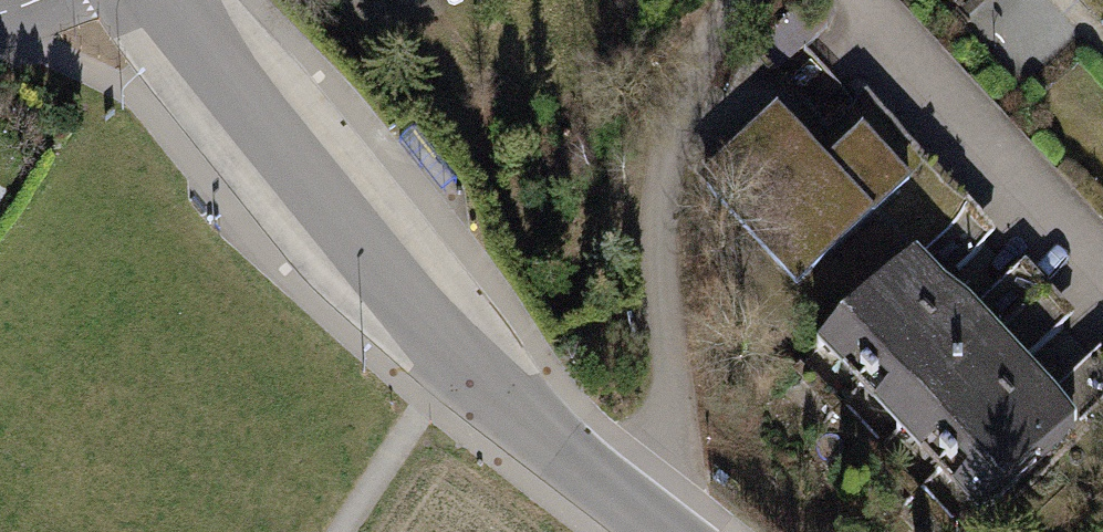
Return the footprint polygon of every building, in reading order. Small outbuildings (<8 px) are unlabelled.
[(701,177),(802,283),(909,180),(855,124),(820,157),(773,108),(701,177)] [(910,241),(809,333),(975,514),(1076,423),(910,241)]
